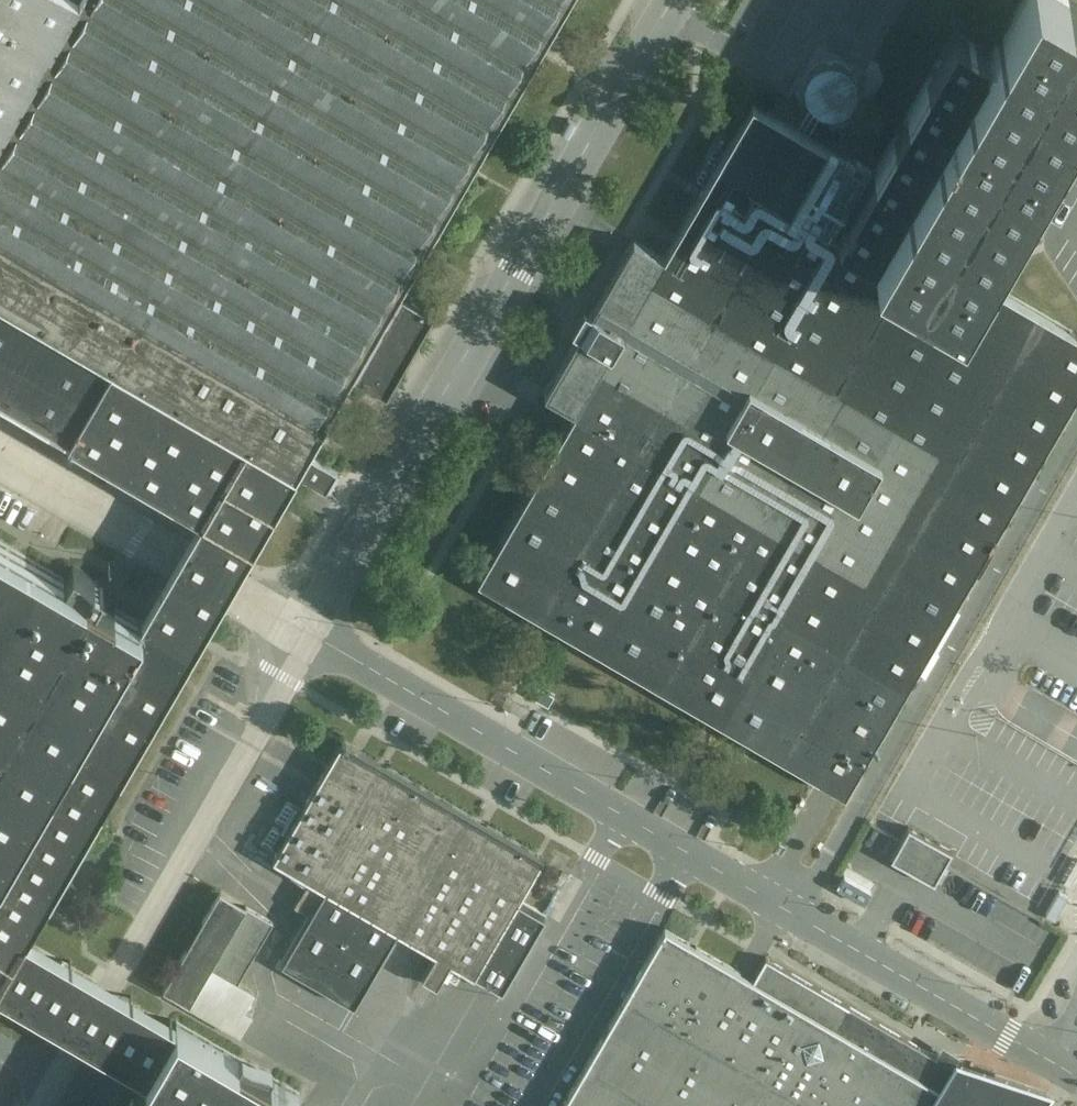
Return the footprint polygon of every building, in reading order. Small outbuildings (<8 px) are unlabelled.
[(98,4),(92,0),(9,0),(0,15),(0,395),(209,516),(195,541),(184,561),(234,590),(245,570),(296,480),(323,497),(337,477),(309,461),(353,383),(384,402),(431,319),(398,301),(573,0),(101,0),(98,4)] [(9,0),(0,0),(0,15),(9,0)] [(847,790),(1076,394),(1076,321),(985,267),(1076,103),(1076,5),(1067,0),(1024,0),(993,52),(960,32),(841,225),(799,200),(836,139),(758,94),(663,251),(633,237),(545,388),(575,407),(475,576),(546,617),(718,716),(830,781),(847,790)] [(0,534),(0,982),(86,1032),(166,1075),(198,1022),(118,978),(38,935),(209,632),(234,590),(184,561),(150,622),(0,534)] [(344,736),(274,858),(438,953),(423,976),(439,984),(453,959),(473,972),(543,855),(344,736)] [(952,852),(908,829),(901,841),(900,842),(891,860),(934,884),(944,867),(945,865),(952,852)] [(1064,883),(1065,884),(1074,888),(1076,883),(1076,860),(1064,883)] [(276,920),(227,889),(168,989),(196,1003),(217,969),(239,982),(276,920)] [(1060,891),(1047,915),(1048,915),(1057,920),(1070,896),(1061,891),(1060,891)] [(941,1057),(849,1002),(769,958),(757,978),(668,929),(564,1105),(1045,1105),(1060,1085),(965,1054),(947,1044),(941,1057)] [(198,1022),(166,1075),(147,1105),(317,1105),(323,1097),(198,1022)]
